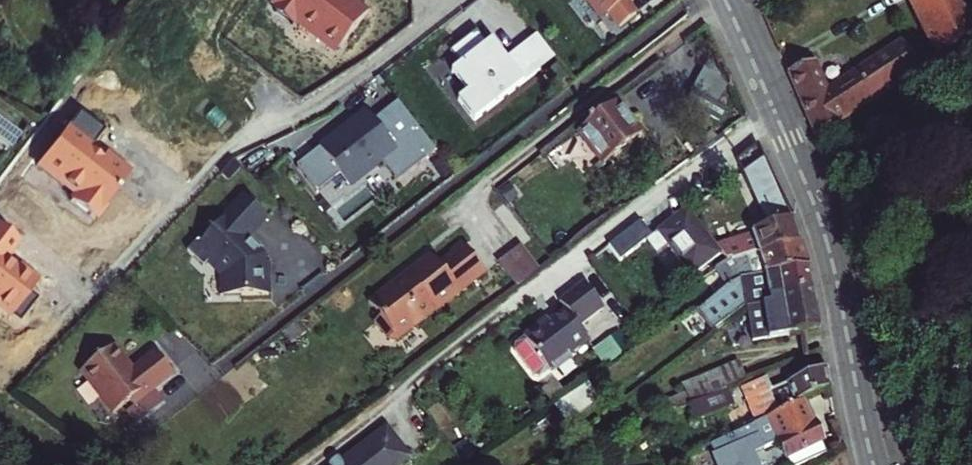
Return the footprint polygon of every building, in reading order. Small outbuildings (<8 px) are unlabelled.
[(270,5),(335,56),(367,14),(349,0),(274,0),(270,5)] [(601,15),(607,15),(618,31),(635,16),(626,5),(633,0),(589,0),(601,15)] [(964,0),(910,0),(932,46),(917,53),(925,69),(971,38),(971,15),(964,0)] [(554,61),(535,37),(501,65),(478,33),(451,52),(461,66),(455,71),(469,90),(458,101),(474,123),(554,61)] [(818,139),(924,69),(904,42),(828,91),(817,62),(788,75),(818,139)] [(691,91),(684,103),(719,122),(726,109),(691,91)] [(437,153),(398,102),(360,133),(356,127),(348,134),(344,129),(297,167),(316,191),(341,173),(343,178),(351,170),(358,179),(382,161),(397,182),(437,153)] [(616,104),(577,133),(601,165),(640,136),(616,104)] [(78,112),(35,166),(74,196),(70,201),(98,222),(109,207),(106,205),(132,171),(106,151),(103,156),(89,145),(101,130),(78,112)] [(267,220),(245,198),(214,232),(209,230),(191,253),(207,265),(213,259),(224,272),(226,296),(272,296),(268,263),(264,256),(248,238),(267,220)] [(725,260),(746,257),(798,244),(790,221),(753,235),(712,248),(685,214),(657,236),(690,280),(719,258),(718,257),(722,255),(725,260)] [(16,324),(34,299),(27,293),(38,278),(18,264),(16,267),(8,261),(21,243),(0,228),(0,312),(16,324)] [(450,255),(463,246),(460,242),(447,252),(450,255)] [(500,262),(519,288),(543,270),(524,244),(500,262)] [(727,285),(737,280),(807,267),(798,244),(746,257),(725,260),(714,268),(727,285)] [(432,269),(425,259),(403,276),(402,284),(393,291),(389,285),(366,303),(378,318),(372,322),(386,340),(393,341),(407,331),(409,326),(415,326),(433,313),(432,310),(439,305),(440,307),(484,273),(463,246),(450,255),(438,265),(432,269)] [(432,269),(438,265),(430,255),(425,259),(432,269)] [(694,307),(711,331),(744,306),(763,303),(770,302),(769,294),(810,286),(807,267),(737,280),(727,285),(726,286),(694,307)] [(769,339),(818,330),(810,286),(769,294),(770,302),(763,303),(769,339)] [(587,342),(564,311),(540,329),(538,325),(522,337),(548,371),(551,369),(553,372),(570,359),(568,356),(587,342)] [(129,400),(133,405),(133,404),(154,388),(173,374),(155,351),(132,369),(113,345),(86,365),(85,377),(112,413),(129,400)] [(755,423),(802,401),(826,389),(824,371),(810,376),(803,358),(780,368),(786,385),(768,392),(767,389),(744,398),(755,423)] [(681,386),(689,405),(726,390),(718,371),(681,386)] [(154,388),(133,404),(143,417),(164,401),(154,388)] [(726,390),(689,405),(666,414),(673,430),(733,405),(726,390)] [(736,447),(742,444),(748,456),(777,442),(784,458),(785,458),(789,464),(794,464),(826,451),(802,401),(755,423),(730,435),(736,447)] [(143,417),(133,404),(133,405),(125,410),(135,423),(143,417)] [(386,429),(348,458),(340,464),(338,464),(399,464),(409,458),(386,429)] [(730,435),(711,443),(716,455),(736,447),(730,435)] [(335,458),(340,464),(348,458),(343,452),(335,458)]
